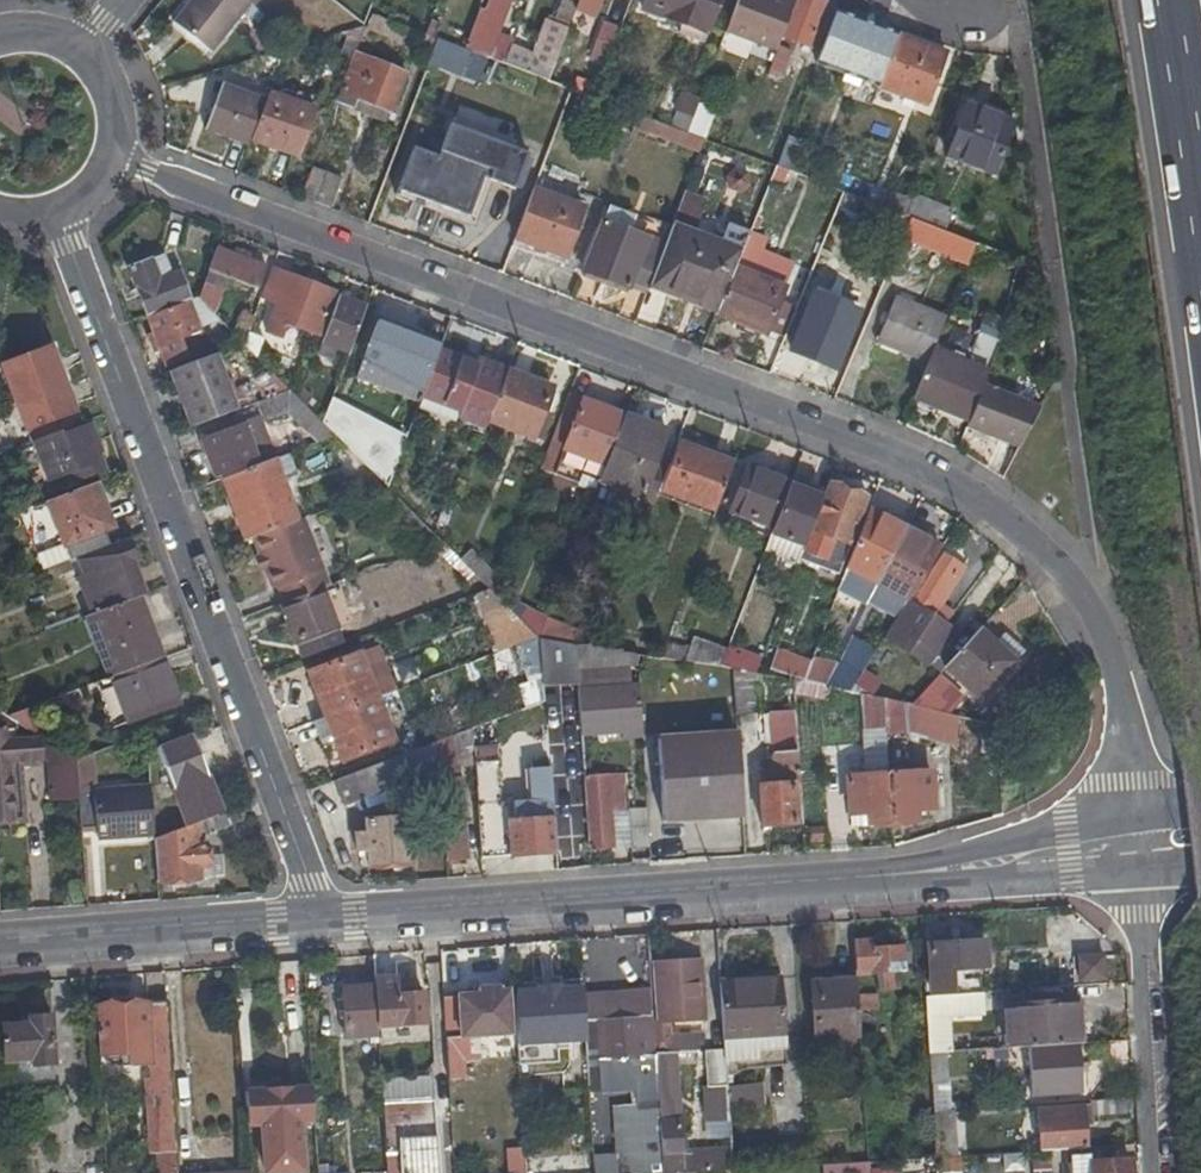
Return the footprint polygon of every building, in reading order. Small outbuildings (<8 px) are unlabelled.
[(167,22),(203,51),(242,0),(184,0),(167,22)] [(504,0),(487,0),(485,5),(479,3),(462,47),(484,55),(491,35),(504,0)] [(574,4),(571,10),(588,16),(595,0),(575,0),(574,4)] [(641,4),(677,17),(704,27),(714,0),(643,0),(641,4)] [(722,31),(771,49),(778,32),(791,0),(734,0),(722,31)] [(786,27),(817,38),(828,8),(818,5),(820,1),(817,0),(795,0),(786,27)] [(571,10),(574,4),(569,1),(560,25),(552,22),(538,58),(507,46),(501,62),(545,81),(571,10)] [(370,11),(364,25),(406,41),(411,27),(370,11)] [(896,33),(838,11),(819,61),(877,82),(896,33)] [(677,17),(674,27),(701,36),(704,27),(677,17)] [(615,32),(596,24),(583,59),(602,66),(615,32)] [(792,37),(778,32),(771,49),(762,73),(775,78),(792,37)] [(944,53),(896,33),(877,82),(875,87),(923,106),(944,53)] [(509,41),(491,35),(484,55),(501,62),(507,46),(509,41)] [(354,49),(339,90),(390,108),(404,69),(354,49)] [(217,79),(201,128),(243,145),(245,139),(260,96),(217,79)] [(339,90),(335,103),(384,120),(390,108),(339,90)] [(311,108),(263,91),(260,96),(245,139),(292,157),(311,108)] [(696,97),(679,91),(671,111),(688,117),(692,106),(696,97)] [(1006,121),(960,104),(938,155),(986,171),(1006,121)] [(710,113),(692,106),(688,117),(682,132),(699,139),(710,113)] [(636,115),(628,136),(678,153),(659,205),(677,212),(705,142),(699,139),(682,132),(636,115)] [(511,142),(450,119),(421,198),(474,218),(490,174),(497,175),(511,142)] [(806,148),(782,139),(776,154),(801,162),(806,148)] [(776,154),(771,167),(795,177),(801,162),(776,154)] [(324,169),(312,166),(302,196),(327,205),(336,178),(322,174),(324,169)] [(532,186),(513,237),(565,257),(585,206),(532,186)] [(871,205),(873,197),(856,190),(852,198),(871,205)] [(873,197),(871,205),(899,216),(904,203),(875,192),(873,197)] [(904,203),(899,216),(904,218),(905,219),(941,233),(944,225),(948,215),(906,196),(904,203)] [(669,232),(606,208),(583,274),(627,289),(628,286),(647,292),(649,284),(669,232)] [(905,219),(896,239),(909,244),(914,231),(965,251),(968,244),(961,241),(941,233),(905,219)] [(669,232),(649,284),(671,292),(673,285),(718,304),(734,263),(747,229),(730,223),(727,222),(721,242),(692,233),(693,228),(673,221),(669,232)] [(961,241),(964,233),(944,225),(941,233),(961,241)] [(262,263),(211,244),(192,293),(208,310),(222,274),(253,286),(262,263)] [(158,250),(122,263),(141,311),(162,304),(179,298),(185,296),(176,272),(168,275),(158,250)] [(718,304),(714,313),(763,331),(782,283),(734,263),(718,304)] [(283,274),(265,317),(316,335),(332,292),(283,274)] [(890,288),(870,337),(922,359),(925,351),(942,309),(890,288)] [(362,302),(333,291),(332,292),(316,335),(316,337),(344,348),(362,302)] [(179,298),(162,304),(174,333),(191,327),(179,298)] [(162,304),(141,311),(159,361),(182,353),(174,333),(162,304)] [(850,325),(806,309),(790,350),(813,358),(817,348),(838,356),(850,325)] [(260,322),(248,317),(238,340),(252,355),(262,343),(255,335),(260,322)] [(416,394),(434,348),(376,325),(364,361),(416,394)] [(922,359),(906,399),(959,419),(992,340),(972,332),(959,365),(925,351),(922,359)] [(434,348),(416,394),(455,409),(452,416),(479,426),(482,417),(501,366),(475,356),(472,363),(455,356),(434,348)] [(457,349),(455,356),(472,363),(475,356),(457,349)] [(208,350),(166,365),(185,422),(227,407),(208,350)] [(46,352),(0,370),(28,444),(31,443),(54,434),(71,428),(66,415),(69,413),(46,352)] [(547,384),(501,366),(482,417),(528,434),(547,384)] [(265,394),(249,399),(257,422),(281,413),(307,442),(332,434),(331,433),(315,419),(292,395),(282,386),(265,394)] [(959,419),(955,429),(1008,452),(1026,406),(973,387),(959,419)] [(621,413),(564,391),(547,437),(536,468),(573,483),(577,474),(594,481),(601,462),(621,413)] [(324,398),(315,419),(331,433),(332,434),(370,473),(380,484),(398,439),(324,398)] [(662,429),(621,413),(601,462),(594,481),(650,501),(659,479),(665,465),(650,459),(655,447),(662,429)] [(192,437),(206,477),(212,475),(266,456),(252,416),(192,437)] [(79,430),(55,439),(68,474),(72,484),(96,475),(79,430)] [(54,434),(31,443),(45,483),(68,474),(55,439),(54,434)] [(665,465),(659,479),(714,500),(729,460),(674,439),(670,452),(665,465)] [(665,465),(670,452),(655,447),(650,459),(665,465)] [(266,456),(212,475),(235,536),(244,533),(290,516),(266,456)] [(743,465),(728,508),(768,523),(785,481),(743,465)] [(380,484),(370,473),(340,484),(343,497),(366,489),(380,484)] [(863,494),(825,479),(819,493),(807,525),(846,540),(863,494)] [(819,493),(785,481),(768,523),(766,530),(800,544),(807,525),(819,493)] [(91,483),(43,501),(66,560),(103,546),(97,530),(107,526),(91,483)] [(380,484),(366,489),(420,545),(437,540),(380,484)] [(610,529),(619,512),(599,502),(590,519),(610,529)] [(865,511),(845,562),(900,597),(932,552),(865,511)] [(290,516),(244,533),(250,551),(256,566),(263,584),(269,582),(276,598),(315,583),(319,582),(293,515),(290,516)] [(66,560),(40,569),(43,578),(78,565),(81,575),(76,577),(90,613),(133,597),(138,595),(125,561),(128,560),(119,540),(103,546),(66,560)] [(490,594),(496,582),(462,550),(454,557),(481,585),(490,594)] [(250,551),(243,554),(248,569),(256,566),(250,551)] [(957,572),(936,559),(875,641),(930,678),(943,665),(957,650),(933,632),(938,626),(944,617),(931,608),(957,572)] [(43,578),(40,569),(24,575),(28,584),(43,578)] [(276,598),(271,600),(291,655),(333,639),(315,583),(276,598)] [(90,613),(80,617),(102,678),(107,676),(155,658),(157,658),(133,597),(90,613)] [(510,615),(493,598),(478,614),(490,623),(510,615)] [(510,615),(490,623),(500,651),(505,649),(533,639),(510,615)] [(542,618),(533,639),(559,644),(561,644),(564,627),(542,618)] [(957,650),(964,643),(938,626),(933,632),(957,650)] [(571,646),(577,632),(564,627),(561,644),(568,645),(571,646)] [(957,650),(943,665),(977,698),(1009,666),(976,631),(964,643),(957,650)] [(635,656),(639,644),(614,635),(608,651),(630,655),(635,656)] [(533,639),(505,649),(519,687),(536,682),(533,639)] [(714,668),(720,653),(684,640),(681,652),(678,662),(714,668)] [(571,646),(568,645),(569,670),(589,669),(589,648),(571,646)] [(678,662),(681,652),(658,648),(655,658),(678,662)] [(353,650),(302,668),(320,717),(370,699),(353,650)] [(754,662),(721,651),(720,653),(714,668),(726,669),(745,673),(748,673),(754,662)] [(155,658),(107,676),(123,723),(172,705),(155,658)] [(779,659),(776,674),(798,677),(800,663),(779,659)] [(835,686),(847,668),(806,662),(799,682),(822,684),(835,686)] [(869,692),(873,687),(847,668),(835,686),(855,690),(869,692)] [(745,673),(726,669),(728,719),(750,718),(745,673)] [(788,681),(788,693),(820,697),(822,684),(799,682),(788,681)] [(634,722),(632,685),(609,687),(610,691),(585,692),(587,734),(611,733),(611,723),(634,722)] [(869,692),(855,690),(856,723),(878,722),(876,693),(869,692)] [(897,697),(876,693),(878,722),(878,726),(900,725),(899,717),(897,697)] [(370,699),(320,717),(329,743),(335,758),(389,738),(376,697),(370,699)] [(897,697),(899,717),(931,729),(939,710),(912,700),(897,697)] [(800,710),(768,710),(768,745),(801,745),(800,710)] [(0,715),(0,815),(17,814),(14,770),(12,770),(4,770),(3,758),(11,758),(16,758),(16,765),(34,763),(34,759),(43,759),(44,780),(49,779),(50,794),(72,793),(72,789),(71,760),(38,739),(15,740),(13,723),(3,716),(0,715)] [(320,717),(305,722),(314,747),(329,743),(320,717)] [(464,728),(429,741),(431,769),(431,776),(450,775),(450,770),(467,770),(465,750),(464,728)] [(141,735),(129,739),(128,750),(141,746),(141,735)] [(739,737),(660,742),(665,825),(743,820),(739,737)] [(184,738),(150,751),(165,789),(200,775),(184,738)] [(329,776),(336,800),(431,769),(429,741),(329,776)] [(488,747),(465,750),(467,770),(474,858),(547,852),(543,801),(523,802),(508,804),(509,821),(501,822),(500,803),(492,804),(488,747)] [(85,755),(71,760),(72,789),(79,789),(80,797),(87,797),(86,791),(85,755)] [(11,758),(3,758),(4,770),(12,770),(11,758)] [(792,758),(767,760),(769,778),(760,779),(762,791),(750,793),(748,793),(752,832),(788,828),(790,828),(786,793),(794,792),(792,758)] [(541,763),(520,763),(523,802),(543,801),(541,763)] [(599,771),(575,773),(581,850),(603,848),(601,816),(614,815),(612,777),(600,777),(599,771)] [(450,775),(431,776),(438,860),(457,859),(450,775)] [(923,777),(881,779),(885,828),(909,826),(909,814),(926,813),(923,777)] [(881,779),(843,782),(844,820),(863,819),(864,829),(885,828),(881,779)] [(72,793),(74,825),(87,824),(104,823),(105,833),(124,833),(123,821),(145,822),(144,788),(86,791),(87,797),(80,797),(79,789),(72,789),(72,793)] [(202,797),(184,802),(192,822),(204,818),(210,816),(202,797)] [(248,816),(243,804),(210,816),(204,818),(208,829),(248,816)] [(637,812),(618,814),(620,851),(638,851),(637,812)] [(403,815),(360,817),(360,832),(349,832),(350,850),(362,849),(362,865),(404,864),(403,815)] [(146,832),(145,822),(123,821),(124,833),(146,832)] [(146,836),(150,879),(203,877),(202,843),(193,843),(192,822),(146,836)] [(105,833),(104,823),(87,824),(88,834),(105,833)] [(856,936),(857,968),(879,967),(904,967),(903,941),(872,942),(872,935),(856,936)] [(930,938),(931,966),(933,966),(952,965),(988,964),(987,937),(930,938)] [(1098,954),(1078,955),(1079,977),(1098,976),(1098,954)] [(704,955),(656,957),(658,1018),(654,1018),(657,1081),(661,1169),(727,1165),(726,1139),(683,1141),(682,1124),(673,1125),(670,1038),(673,1038),(672,1018),(706,1017),(704,955)] [(952,965),(933,966),(934,984),(953,983),(952,965)] [(879,967),(879,985),(904,984),(904,967),(879,967)] [(377,977),(378,1020),(426,1018),(425,984),(397,985),(397,972),(377,971),(377,977)] [(720,981),(722,1033),(783,1030),(779,971),(747,974),(748,979),(720,981)] [(814,977),(816,1033),(860,1031),(857,975),(814,977)] [(377,977),(342,979),(345,1029),(378,1029),(378,1020),(377,977)] [(514,984),(517,1039),(586,1035),(584,984),(583,978),(514,984)] [(445,986),(449,1068),(464,1068),(464,1028),(508,1027),(508,985),(498,986),(498,980),(478,980),(478,986),(445,986)] [(653,981),(584,984),(586,1035),(588,1084),(657,1081),(654,1018),(653,981)] [(975,989),(927,993),(929,1048),(947,1047),(946,1012),(977,1011),(975,989)] [(150,1062),(148,994),(101,997),(103,1047),(128,1046),(129,1062),(150,1062)] [(171,994),(148,994),(150,1062),(151,1077),(153,1130),(159,1130),(175,1129),(173,1074),(171,994)] [(1078,1038),(1075,996),(1001,999),(1006,1043),(1025,1042),(1078,1038)] [(3,1017),(5,1051),(35,1051),(35,1055),(59,1054),(55,1007),(32,1008),(31,1008),(31,1017),(3,1017)] [(1078,1038),(1025,1042),(1030,1082),(1054,1081),(1055,1087),(1081,1085),(1078,1038)] [(948,1073),(947,1047),(929,1048),(930,1073),(948,1073)] [(703,1084),(703,1105),(725,1104),(723,1050),(701,1050),(702,1070),(708,1070),(709,1084),(703,1084)] [(5,1051),(6,1068),(60,1067),(59,1054),(35,1055),(35,1051),(5,1051)] [(743,1108),(769,1101),(764,1080),(738,1087),(743,1108)] [(299,1163),(297,1114),(312,1114),(312,1085),(312,1082),(245,1084),(245,1093),(246,1116),(262,1116),(263,1164),(299,1163)] [(1089,1108),(1090,1114),(1125,1112),(1125,1093),(1088,1095),(1089,1108)] [(948,1151),(946,1104),(931,1104),(934,1151),(948,1151)] [(397,1108),(398,1143),(435,1141),(436,1141),(435,1106),(397,1108)] [(1038,1112),(1040,1146),(1083,1143),(1081,1127),(1091,1126),(1090,1114),(1089,1108),(1038,1112)] [(159,1130),(160,1172),(177,1172),(175,1129),(159,1130)] [(1137,1160),(1128,1161),(1128,1155),(1117,1155),(1116,1150),(1096,1151),(1096,1149),(1087,1150),(1087,1157),(1076,1158),(1075,1158),(1076,1172),(1138,1172),(1137,1160)] [(1009,1172),(1031,1171),(1030,1152),(1009,1153),(1009,1172)] [(820,1172),(865,1172),(863,1157),(819,1158),(820,1172)] [(1057,1161),(1040,1159),(1039,1172),(1056,1172),(1057,1161)]
